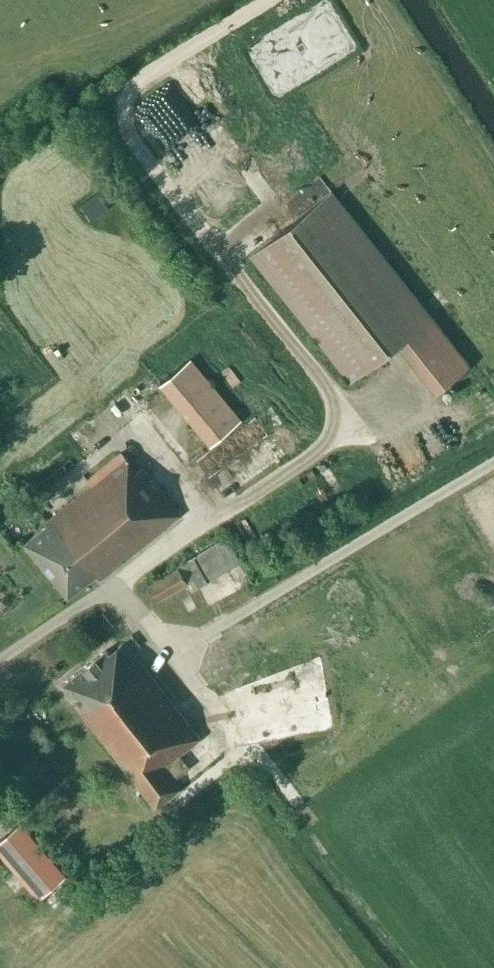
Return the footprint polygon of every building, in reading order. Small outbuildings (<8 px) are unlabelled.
[(212,133),(258,199),(268,192),(222,126),(212,133)] [(470,363),(430,316),(331,190),(250,255),(349,380),(397,343),(434,391),(470,363)] [(241,418),(190,358),(159,384),(210,444),(241,418)] [(297,381),(310,394),(317,387),(304,374),(297,381)] [(100,579),(180,514),(142,466),(137,471),(121,451),(87,479),(89,481),(66,500),(67,500),(54,510),(55,511),(44,520),(47,524),(24,542),(67,596),(96,574),(100,579)] [(191,589),(240,560),(226,537),(147,585),(158,603),(188,584),(191,589)] [(177,755),(199,738),(123,640),(106,654),(104,651),(62,685),(71,697),(73,696),(76,700),(73,703),(133,778),(129,782),(141,796),(144,794),(155,808),(179,789),(171,780),(187,767),(177,755)] [(20,820),(0,838),(0,855),(37,898),(66,873),(20,820)] [(65,874),(48,891),(59,902),(76,885),(65,874)]
